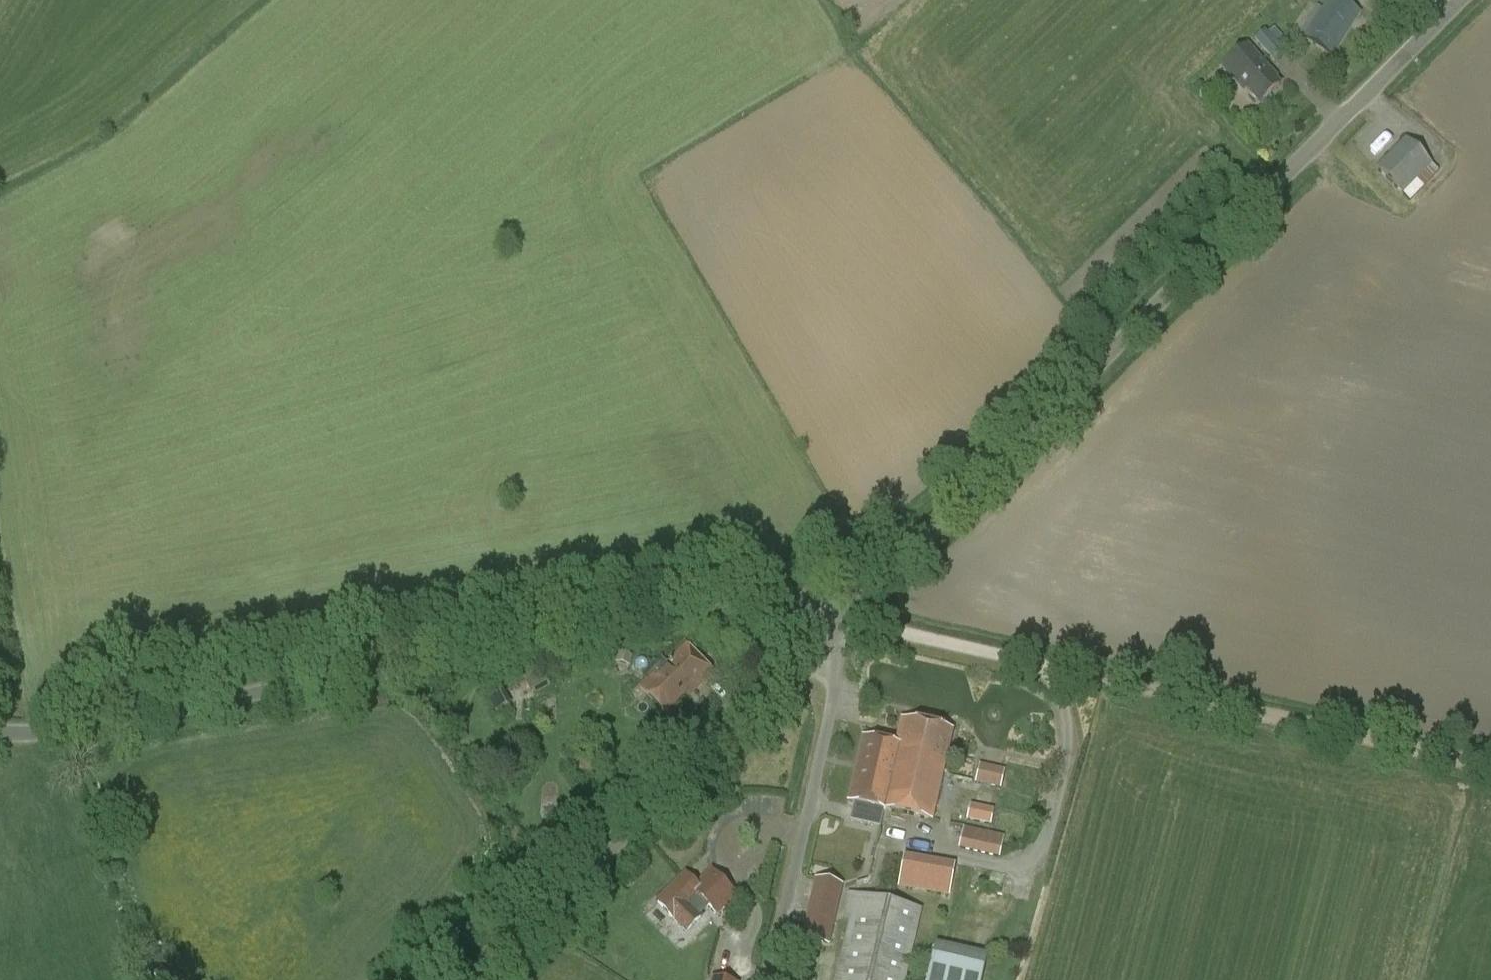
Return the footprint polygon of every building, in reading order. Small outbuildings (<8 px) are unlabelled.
[(1333,58),(1361,14),(1340,0),(1327,0),(1321,8),(1317,5),(1298,35),(1333,58)] [(1253,41),(1271,61),(1288,45),(1271,26),(1253,41)] [(1276,78),(1260,62),(1238,82),(1259,105),(1279,87),(1273,80),(1276,78)] [(1375,170),(1403,196),(1431,165),(1404,139),(1375,170)] [(693,691),(711,673),(686,648),(667,667),(661,661),(644,678),(648,682),(640,689),(665,714),(690,689),(693,691)] [(619,653),(616,664),(630,667),(632,656),(619,653)] [(541,675),(527,682),(531,691),(545,684),(541,675)] [(512,706),(499,680),(482,689),(496,714),(512,706)] [(892,771),(883,810),(895,813),(931,821),(951,731),(902,720),(896,745),(889,744),(885,769),(892,771)] [(885,769),(889,744),(863,738),(858,763),(861,763),(852,803),(883,810),(892,771),(885,769)] [(1005,770),(979,764),(974,785),(1000,791),(1005,770)] [(989,807),(969,803),(965,821),(986,825),(989,807)] [(1003,837),(964,828),(959,849),(998,858),(1003,837)] [(947,897),(954,864),(904,854),(904,856),(893,854),(889,874),(900,876),(897,887),(947,897)] [(730,904),(738,897),(711,869),(694,885),(685,875),(657,902),(686,932),(700,918),(698,915),(706,907),(717,917),(724,910),(729,914),(735,909),(730,904)] [(921,911),(847,893),(842,918),(849,920),(835,979),(905,979),(921,911)] [(827,946),(835,914),(809,908),(802,941),(827,946)] [(799,941),(792,977),(804,979),(807,979),(815,945),(799,941)] [(986,955),(934,944),(926,979),(981,979),(986,955)]
